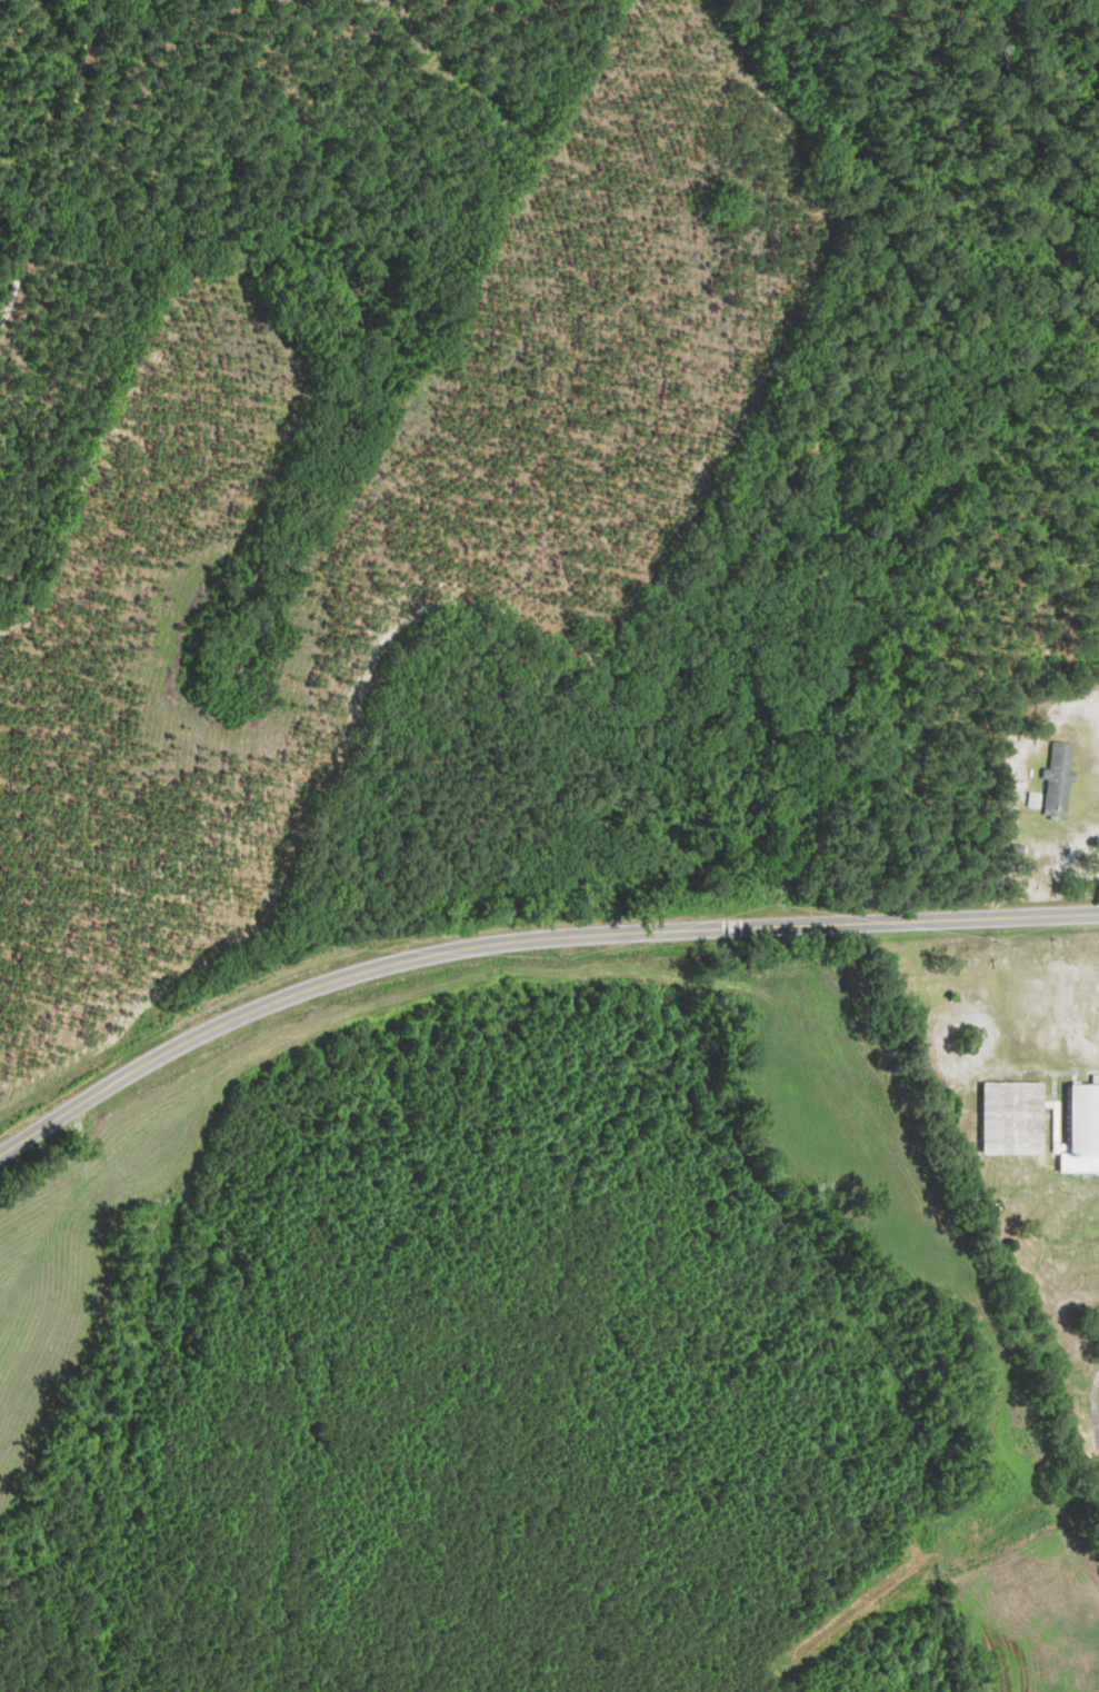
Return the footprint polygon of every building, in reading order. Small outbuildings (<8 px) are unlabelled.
[(1051,742),(1072,744),(1069,772),(1075,772),(1073,783),(1068,783),(1065,813),(1059,812),(1058,822),(1047,820),(1048,810),(1043,809),(1047,780),(1041,779),(1042,768),(1048,769),(1051,742)] [(1047,1154),(1047,1083),(986,1083),(985,1154),(1047,1154)] [(1075,1084),(1074,1154),(1064,1154),(1064,1172),(1098,1173),(1098,1085),(1075,1084)]
